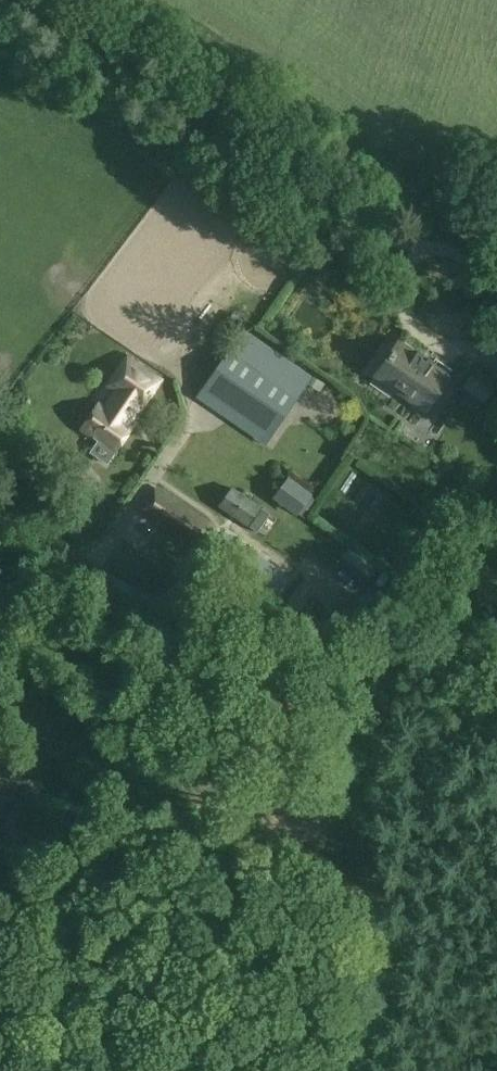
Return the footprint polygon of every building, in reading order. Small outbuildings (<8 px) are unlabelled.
[(257,337),(243,357),(232,348),(203,390),(272,439),(315,378),(257,337)] [(399,341),(375,377),(425,411),(452,370),(435,359),(433,362),(428,359),(427,361),(422,358),(424,355),(418,351),(416,353),(399,341)] [(114,399),(105,412),(99,408),(84,432),(116,453),(132,429),(129,427),(132,421),(133,422),(137,415),(139,416),(157,389),(123,366),(105,393),(114,399)] [(476,367),(462,390),(485,405),(496,387),(496,381),(476,367)] [(315,494),(289,476),(273,499),(298,517),(315,494)] [(233,489),(220,508),(250,528),(263,508),(233,489)] [(199,548),(213,526),(186,510),(159,494),(146,515),(199,548)] [(276,607),(291,584),(224,539),(208,562),(276,607)] [(376,568),(347,548),(335,564),(363,585),(376,568)]
